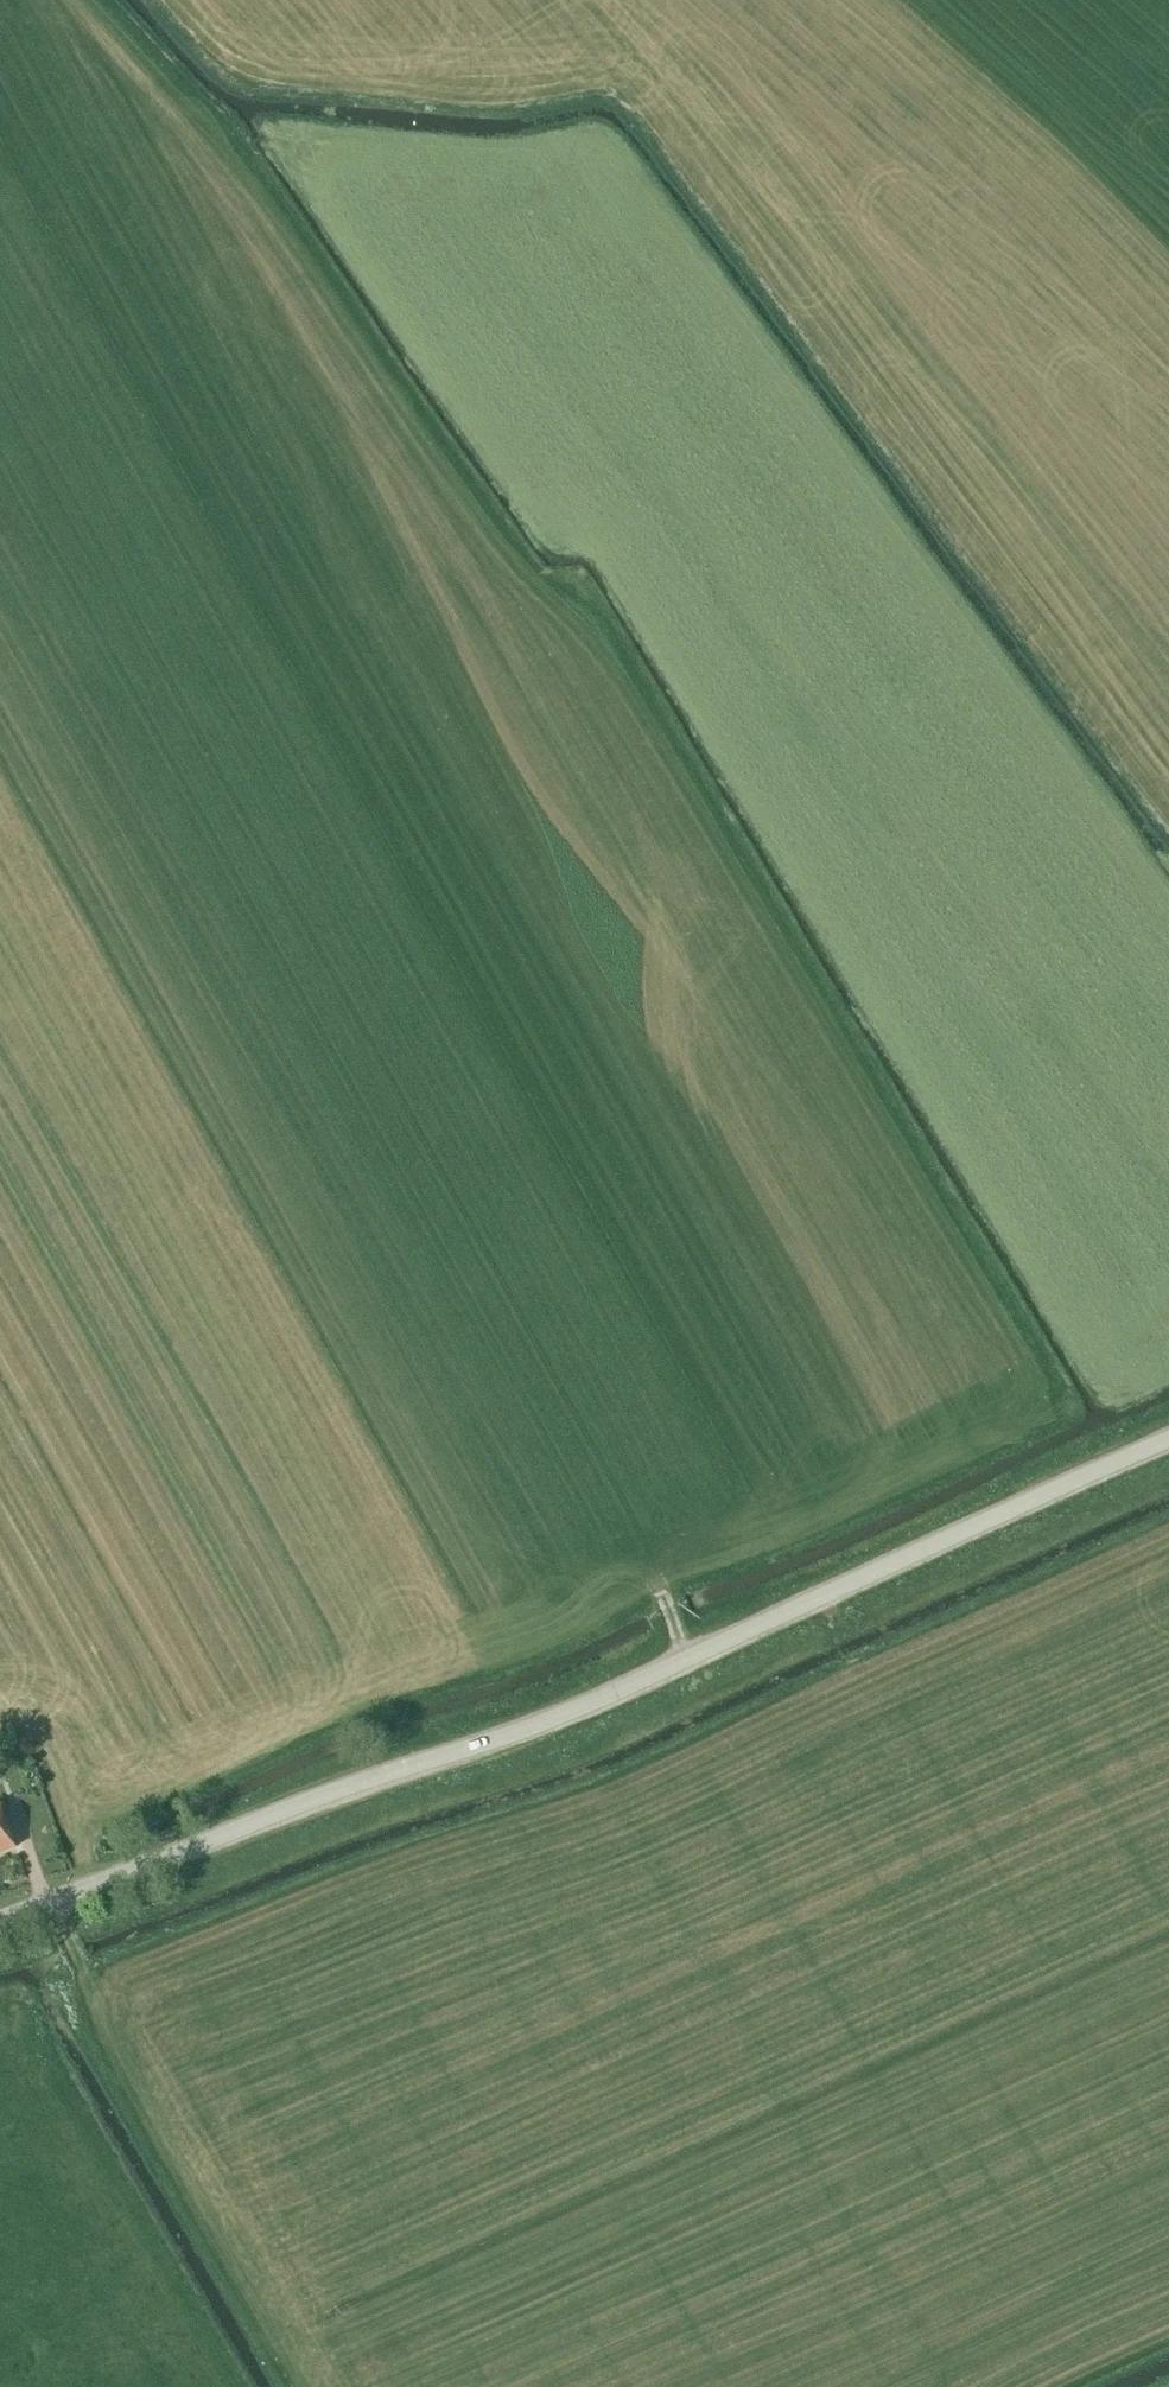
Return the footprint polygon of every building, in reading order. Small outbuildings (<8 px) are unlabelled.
[(4,1812),(8,1811),(6,1803),(1,1805),(0,1805),(0,1854),(17,1848),(4,1812)]
